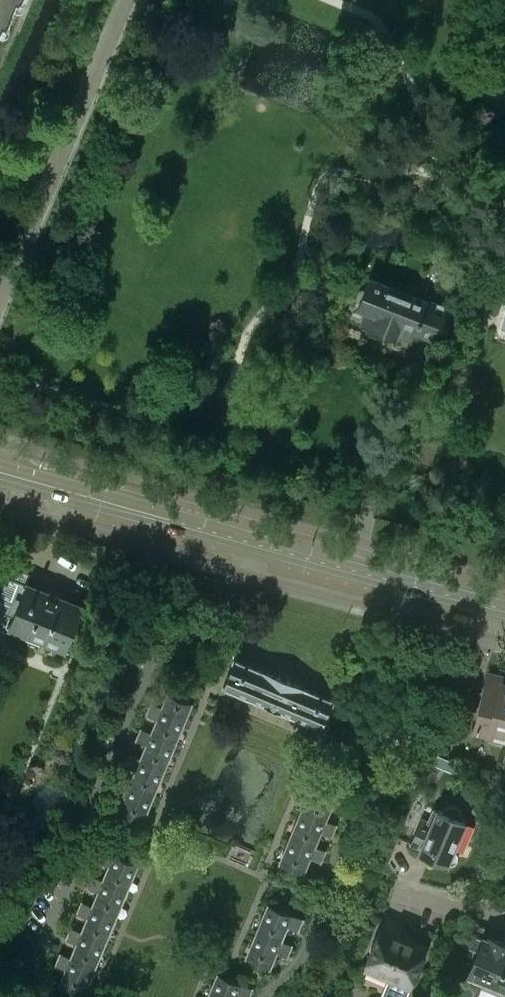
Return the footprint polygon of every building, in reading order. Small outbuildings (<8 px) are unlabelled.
[(4,19),(7,20),(8,18),(9,18),(14,8),(13,7),(16,0),(0,0),(0,29),(4,19)] [(413,331),(427,336),(430,329),(444,335),(453,310),(368,277),(365,287),(362,286),(359,288),(347,319),(394,337),(396,334),(401,336),(403,333),(411,336),(413,331)] [(32,633),(67,647),(83,606),(9,576),(7,576),(0,594),(0,610),(15,615),(11,625),(32,633)] [(280,677),(235,658),(234,658),(223,684),(322,725),(333,699),(280,677)] [(503,677),(502,682),(488,679),(476,728),(504,735),(504,677),(503,677)] [(192,702),(168,692),(162,706),(152,702),(147,713),(157,718),(151,732),(175,742),(192,702)] [(175,742),(151,732),(141,727),(136,739),(147,743),(141,758),(165,768),(175,742)] [(165,768),(141,758),(130,753),(125,765),(136,769),(130,783),(154,794),(165,768)] [(439,755),(436,762),(455,770),(458,762),(439,755)] [(154,794),(130,783),(120,779),(115,791),(125,795),(118,811),(143,821),(154,794)] [(313,783),(306,798),(302,809),(326,819),(332,805),(342,809),(347,797),(313,783)] [(302,809),(296,824),(291,835),(315,845),(321,831),(331,835),(336,823),(326,819),(302,809)] [(419,851),(445,862),(447,863),(448,863),(450,863),(451,862),(453,861),(454,860),(455,859),(456,857),(456,856),(456,855),(456,854),(456,853),(455,852),(454,851),(453,849),(452,849),(464,821),(434,809),(429,821),(420,818),(410,842),(422,847),(421,851),(420,850),(419,851)] [(291,835),(285,850),(279,863),(304,873),(310,857),(321,861),(325,849),(315,845),(291,835)] [(109,865),(103,879),(127,889),(138,863),(104,848),(99,860),(109,865)] [(127,889),(103,879),(93,874),(88,886),(98,891),(93,905),(116,916),(127,889)] [(116,916),(93,905),(82,900),(77,912),(88,916),(82,931),(106,941),(116,916)] [(268,903),(262,919),(257,930),(282,939),(287,925),(298,930),(303,918),(268,903)] [(426,947),(407,939),(408,937),(398,934),(403,923),(385,916),(365,964),(389,974),(380,996),(406,996),(411,983),(426,947)] [(106,941),(82,931),(71,926),(67,938),(77,942),(71,956),(95,967),(106,941)] [(257,930),(251,945),(246,957),(270,967),(277,951),(287,955),(292,944),(282,939),(257,930)] [(467,930),(467,931),(462,943),(477,950),(467,975),(466,975),(465,976),(482,983),(481,986),(504,995),(504,994),(504,941),(490,935),(489,936),(490,936),(489,939),(467,930)] [(95,967),(71,956),(61,952),(56,964),(66,968),(59,984),(84,994),(95,967)] [(211,988),(208,996),(236,996),(237,995),(242,996),(248,996),(252,987),(218,973),(211,988)]
